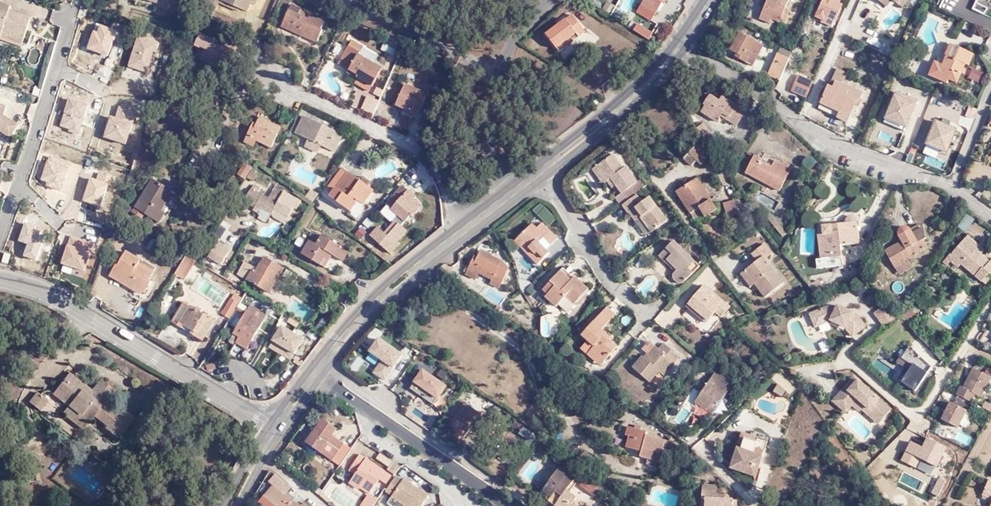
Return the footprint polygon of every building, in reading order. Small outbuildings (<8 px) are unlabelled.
[(248,9),(252,0),(225,0),(248,9)] [(620,7),(627,12),(635,0),(625,0),(620,7)] [(652,14),(660,0),(641,0),(638,5),(652,14)] [(757,20),(767,25),(768,21),(776,25),(778,22),(782,24),(789,13),(783,9),(788,0),(767,0),(757,20)] [(815,18),(829,28),(839,14),(840,15),(845,9),(835,3),(837,0),(825,0),(815,18)] [(889,0),(873,0),(887,11),(892,3),(889,0)] [(607,1),(603,8),(611,13),(616,7),(607,1)] [(4,36),(5,32),(14,35),(15,30),(29,34),(34,18),(13,11),(15,6),(3,2),(0,11),(0,38),(3,39),(4,36)] [(291,21),(289,26),(314,37),(320,23),(304,17),(306,12),(286,4),(282,17),(291,21)] [(573,34),(577,39),(584,33),(570,15),(543,36),(554,49),(573,34)] [(279,23),(289,26),(291,21),(282,17),(279,23)] [(649,39),(653,31),(637,22),(633,30),(649,39)] [(5,32),(4,36),(26,43),(29,34),(15,30),(14,35),(5,32)] [(212,37),(197,30),(192,41),(202,46),(197,55),(215,65),(225,46),(232,50),(236,42),(222,35),(217,44),(210,40),(212,37)] [(762,44),(739,32),(728,50),(736,54),(734,56),(750,65),(762,44)] [(382,48),(393,54),(401,41),(389,34),(382,48)] [(558,54),(577,39),(573,34),(554,49),(558,54)] [(943,67),(937,79),(947,83),(949,79),(956,83),(961,74),(966,76),(975,56),(950,45),(943,59),(937,57),(934,63),(943,67)] [(789,59),(792,53),(780,47),(777,53),(789,59)] [(383,68),(358,53),(348,69),(359,76),(357,78),(371,87),(383,68)] [(779,81),(789,59),(777,53),(768,75),(779,81)] [(929,75),(937,79),(943,67),(934,63),(929,75)] [(837,65),(832,76),(842,81),(842,79),(847,70),(837,65)] [(807,98),(814,82),(800,75),(792,92),(807,98)] [(842,81),(832,76),(824,92),(834,98),(831,103),(849,113),(853,104),(855,105),(862,90),(842,79),(842,81)] [(474,96),(480,84),(472,80),(466,92),(474,96)] [(428,96),(407,84),(396,102),(417,115),(428,96)] [(484,86),(480,84),(474,96),(478,98),(484,86)] [(834,98),(824,92),(818,106),(846,120),(849,113),(831,103),(834,98)] [(721,104),(710,98),(706,105),(708,106),(703,114),(718,124),(721,119),(737,129),(745,115),(723,101),(721,104)] [(908,147),(918,122),(909,118),(911,112),(921,116),(924,108),(902,98),(892,122),(896,124),(892,134),(902,138),(899,143),(908,147)] [(425,101),(422,110),(430,113),(433,104),(425,101)] [(10,137),(19,126),(6,115),(9,105),(0,102),(0,129),(10,137)] [(257,121),(252,118),(241,138),(251,143),(255,137),(268,144),(278,126),(260,116),(257,121)] [(342,134),(302,116),(294,132),(310,139),(305,149),(315,154),(320,144),(328,148),(331,143),(337,146),(342,134)] [(921,151),(937,158),(941,149),(948,152),(958,127),(936,118),(921,151)] [(701,126),(694,131),(701,141),(708,137),(701,126)] [(712,159),(703,144),(686,162),(692,169),(698,164),(702,168),(712,159)] [(624,204),(639,192),(636,186),(641,181),(631,165),(628,167),(618,153),(600,167),(609,181),(614,178),(619,185),(624,193),(618,197),(624,204)] [(780,193),(792,169),(784,165),(782,166),(775,162),(771,170),(761,164),(762,162),(754,158),(745,175),(780,193)] [(237,176),(245,180),(253,168),(245,163),(237,176)] [(371,188),(338,165),(324,185),(332,191),(327,197),(350,213),(358,202),(360,203),(371,188)] [(609,181),(600,167),(595,170),(605,184),(609,181)] [(178,191),(150,175),(133,204),(157,219),(163,210),(166,211),(178,191)] [(614,188),(619,185),(614,178),(609,181),(614,188)] [(698,211),(703,217),(706,220),(717,212),(697,182),(677,195),(690,217),(698,211)] [(274,208),(283,213),(292,196),(284,192),(286,190),(276,185),(269,198),(251,186),(245,197),(251,201),(250,202),(254,204),(252,207),(259,211),(262,206),(271,212),(274,208)] [(401,185),(386,204),(396,213),(390,221),(392,223),(388,228),(381,224),(376,230),(374,229),(368,238),(388,254),(395,244),(394,243),(404,230),(400,225),(408,215),(411,217),(416,210),(417,208),(417,205),(416,203),(411,199),(413,196),(401,185)] [(644,201),(639,192),(624,204),(638,222),(644,218),(654,232),(670,221),(653,197),(644,201)] [(292,196),(283,213),(288,216),(294,208),(297,210),(301,202),(292,196)] [(549,227),(557,219),(541,202),(532,210),(549,227)] [(740,214),(736,203),(723,208),(728,218),(740,214)] [(694,222),(703,217),(698,211),(690,217),(694,222)] [(958,226),(967,232),(975,219),(967,213),(958,226)] [(782,238),(786,235),(770,215),(766,218),(782,238)] [(859,245),(857,223),(855,222),(854,220),(850,221),(847,226),(824,229),(824,238),(818,238),(821,262),(817,263),(817,270),(844,268),(842,247),(859,245)] [(528,248),(525,252),(536,265),(550,253),(539,242),(544,236),(552,245),(558,240),(543,223),(537,227),(533,224),(519,237),(528,248)] [(923,239),(926,238),(923,227),(912,233),(909,229),(908,228),(907,227),(905,227),(903,226),(902,227),(900,228),(899,229),(898,230),(897,232),(898,234),(898,236),(901,241),(884,250),(894,268),(908,260),(916,255),(916,253),(928,247),(923,239)] [(371,232),(367,229),(362,235),(367,238),(371,232)] [(335,256),(341,246),(321,234),(315,243),(307,238),(299,251),(318,262),(322,255),(326,258),(329,253),(335,256)] [(515,241),(525,252),(528,248),(519,237),(515,241)] [(962,267),(982,284),(989,276),(990,277),(990,262),(987,266),(980,260),(985,254),(967,240),(952,258),(962,267)] [(230,248),(217,241),(208,256),(221,264),(230,248)] [(678,272),(674,275),(673,281),(678,285),(685,284),(699,269),(673,244),(658,259),(664,264),(667,261),(678,272)] [(346,249),(341,246),(335,256),(340,259),(346,249)] [(757,286),(755,286),(766,299),(783,286),(765,262),(771,256),(765,249),(751,258),(757,265),(747,272),(757,286)] [(127,277),(145,288),(150,279),(147,278),(150,272),(135,263),(138,258),(125,250),(117,262),(114,260),(106,273),(123,283),(127,277)] [(479,265),(475,264),(467,277),(477,281),(481,275),(494,282),(493,286),(500,289),(509,272),(503,262),(486,253),(483,260),(479,265)] [(186,255),(174,274),(184,279),(195,260),(186,255)] [(275,271),(279,264),(264,255),(257,267),(243,259),(235,271),(269,291),(280,274),(275,271)] [(960,269),(962,267),(952,258),(949,261),(960,269)] [(898,275),(912,267),(908,260),(894,268),(898,275)] [(664,264),(674,275),(678,272),(667,261),(664,264)] [(284,266),(279,264),(275,271),(280,274),(284,266)] [(527,280),(530,283),(544,273),(541,268),(527,280)] [(573,305),(575,303),(582,295),(587,289),(571,274),(568,276),(559,269),(539,291),(555,306),(565,296),(573,305)] [(750,290),(755,286),(757,286),(747,272),(741,277),(750,290)] [(141,294),(145,288),(127,277),(123,283),(141,294)] [(532,287),(530,283),(523,288),(525,293),(532,287)] [(819,284),(809,286),(818,298),(826,294),(819,284)] [(864,284),(856,290),(861,297),(869,291),(864,284)] [(729,312),(704,289),(686,308),(707,326),(716,315),(722,320),(729,312)] [(673,298),(666,292),(663,296),(670,301),(673,298)] [(223,313),(230,317),(242,297),(235,293),(223,313)] [(582,295),(575,303),(577,306),(585,297),(582,295)] [(172,319),(178,323),(181,319),(192,326),(190,330),(202,337),(215,318),(185,299),(172,319)] [(247,347),(248,346),(257,333),(270,313),(253,302),(234,331),(240,336),(237,341),(247,347)] [(874,314),(886,326),(897,315),(885,303),(874,314)] [(839,311),(832,308),(814,315),(819,328),(834,321),(849,328),(856,337),(868,327),(862,318),(856,316),(856,313),(841,307),(839,311)] [(602,313),(611,321),(615,315),(607,308),(606,308),(602,313)] [(911,310),(900,319),(909,328),(919,319),(911,310)] [(602,331),(611,321),(602,313),(583,337),(595,347),(592,351),(605,362),(617,348),(611,342),(609,344),(603,339),(607,335),(602,331)] [(181,319),(178,323),(190,330),(192,326),(181,319)] [(281,323),(268,347),(291,360),(305,336),(281,323)] [(257,333),(248,346),(253,349),(261,336),(257,333)] [(613,339),(607,335),(603,339),(609,344),(611,342),(613,339)] [(386,382),(404,354),(379,337),(370,350),(382,358),(372,373),(386,382)] [(646,360),(656,348),(649,342),(643,350),(647,354),(643,358),(646,360)] [(672,361),(675,364),(679,359),(664,346),(660,351),(656,348),(646,360),(643,358),(642,357),(632,368),(649,384),(659,373),(661,374),(672,361)] [(913,392),(934,367),(910,346),(896,361),(904,368),(896,378),(913,392)] [(605,362),(592,351),(588,356),(601,367),(605,362)] [(665,377),(675,364),(672,361),(661,374),(665,377)] [(957,395),(978,404),(990,374),(970,366),(957,395)] [(409,388),(435,404),(448,383),(422,367),(409,388)] [(81,387),(84,382),(68,370),(52,391),(68,404),(62,411),(74,420),(80,413),(88,419),(93,412),(106,423),(103,427),(114,436),(131,416),(120,406),(115,412),(102,402),(113,387),(100,377),(92,388),(88,393),(81,387)] [(713,414),(732,385),(715,373),(695,402),(713,414)] [(852,391),(861,382),(857,378),(848,389),(852,391)] [(92,388),(84,382),(81,387),(88,393),(92,388)] [(895,411),(861,382),(852,391),(848,389),(837,402),(849,412),(855,405),(860,399),(885,421),(895,411)] [(786,391),(778,384),(773,391),(782,397),(786,391)] [(36,389),(31,395),(30,401),(37,407),(46,396),(36,389)] [(882,425),(885,421),(860,399),(855,405),(863,412),(865,410),(882,425)] [(960,427),(968,408),(949,400),(941,419),(960,427)] [(492,418),(485,414),(483,417),(468,406),(452,427),(458,433),(456,435),(464,441),(477,425),(484,430),(492,418)] [(80,413),(74,420),(82,427),(88,419),(80,413)] [(334,462),(345,446),(333,438),(337,432),(323,422),(308,444),(334,462)] [(642,425),(635,423),(635,427),(628,426),(625,434),(628,436),(625,447),(641,451),(639,457),(664,463),(668,443),(666,443),(664,440),(649,435),(649,432),(642,430),(642,425)] [(756,476),(768,441),(742,433),(732,468),(756,476)] [(937,470),(947,450),(929,442),(924,451),(913,446),(908,455),(937,470)] [(583,453),(576,462),(584,468),(591,458),(583,453)] [(919,472),(923,463),(908,455),(904,465),(919,472)] [(374,497),(384,482),(391,486),(396,479),(364,457),(353,473),(359,477),(355,483),(374,497)] [(591,458),(584,468),(591,473),(598,463),(591,458)] [(561,469),(546,491),(555,496),(551,502),(557,505),(575,505),(572,504),(577,497),(567,490),(575,478),(561,469)] [(600,483),(589,475),(582,483),(594,492),(600,483)] [(282,505),(292,505),(294,503),(284,495),(289,489),(274,476),(271,481),(273,485),(265,495),(276,504),(277,502),(282,505)] [(400,480),(389,495),(397,499),(391,505),(428,505),(432,500),(400,480)] [(946,485),(941,482),(934,496),(938,499),(946,485)] [(720,494),(720,486),(705,485),(704,500),(708,499),(708,505),(733,505),(734,501),(725,500),(720,500),(720,494)] [(990,503),(990,496),(984,492),(981,498),(990,503)] [(277,502),(276,504),(265,495),(259,503),(262,505),(282,505),(277,502)]
